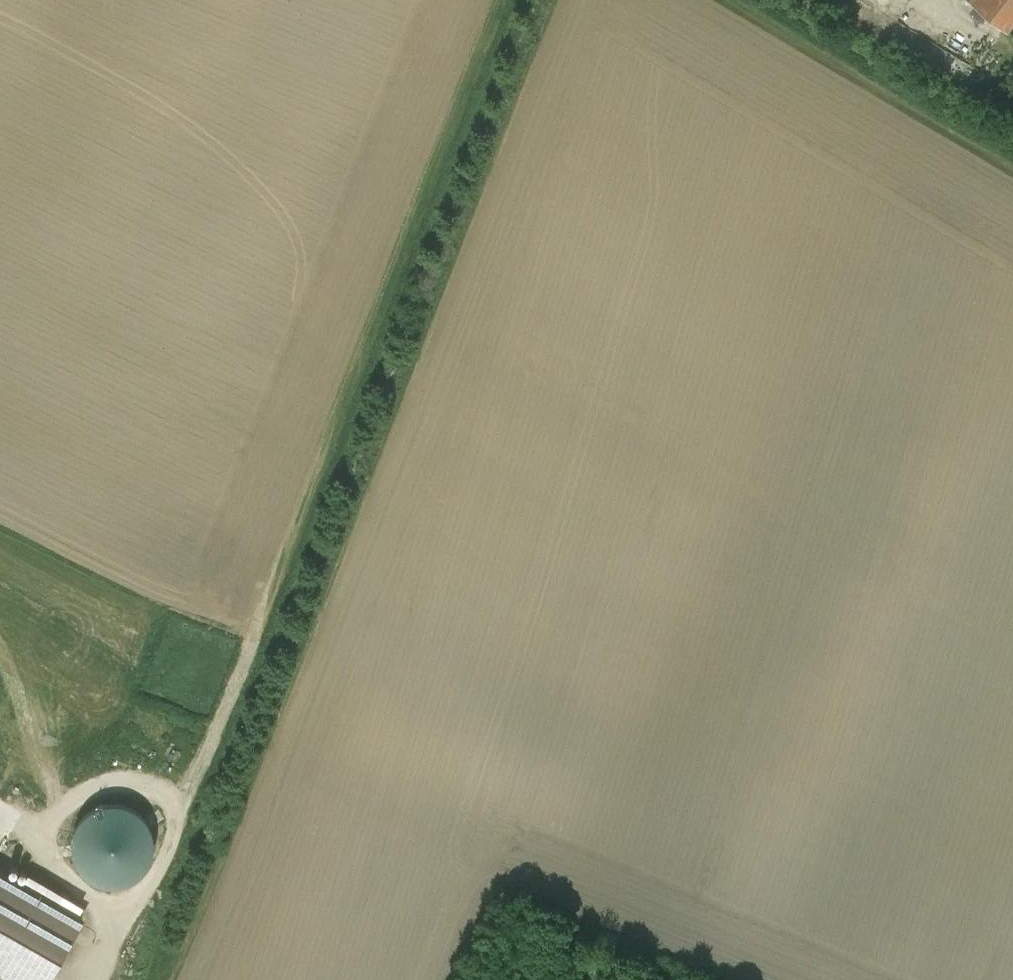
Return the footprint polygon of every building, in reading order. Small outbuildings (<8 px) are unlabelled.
[(1007,30),(1012,22),(1012,0),(970,0),(1007,30)] [(155,879),(152,802),(79,805),(82,882),(155,879)] [(81,918),(0,872),(0,979),(46,979),(81,918)]
